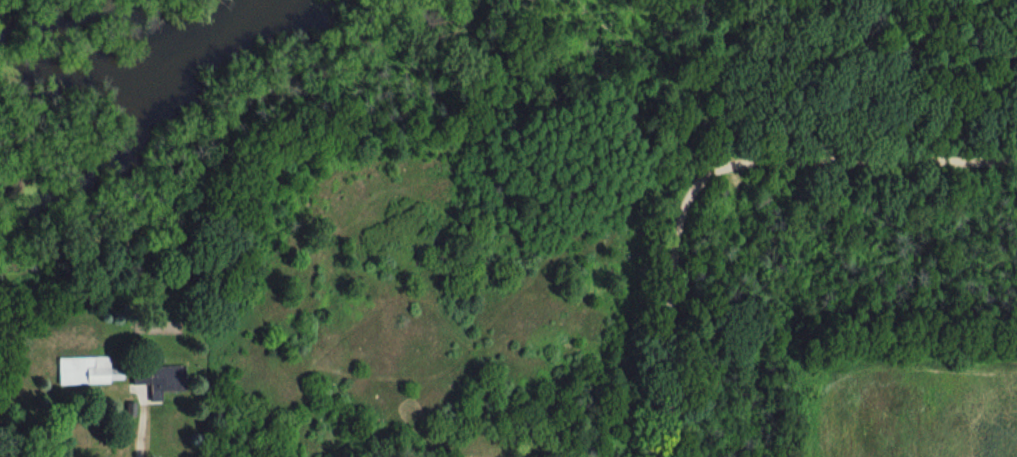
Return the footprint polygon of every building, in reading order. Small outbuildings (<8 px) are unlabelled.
[(57,386),(123,385),(122,358),(56,359),(57,386)] [(183,392),(182,367),(130,368),(131,386),(147,386),(148,403),(163,402),(162,393),(183,392)]
